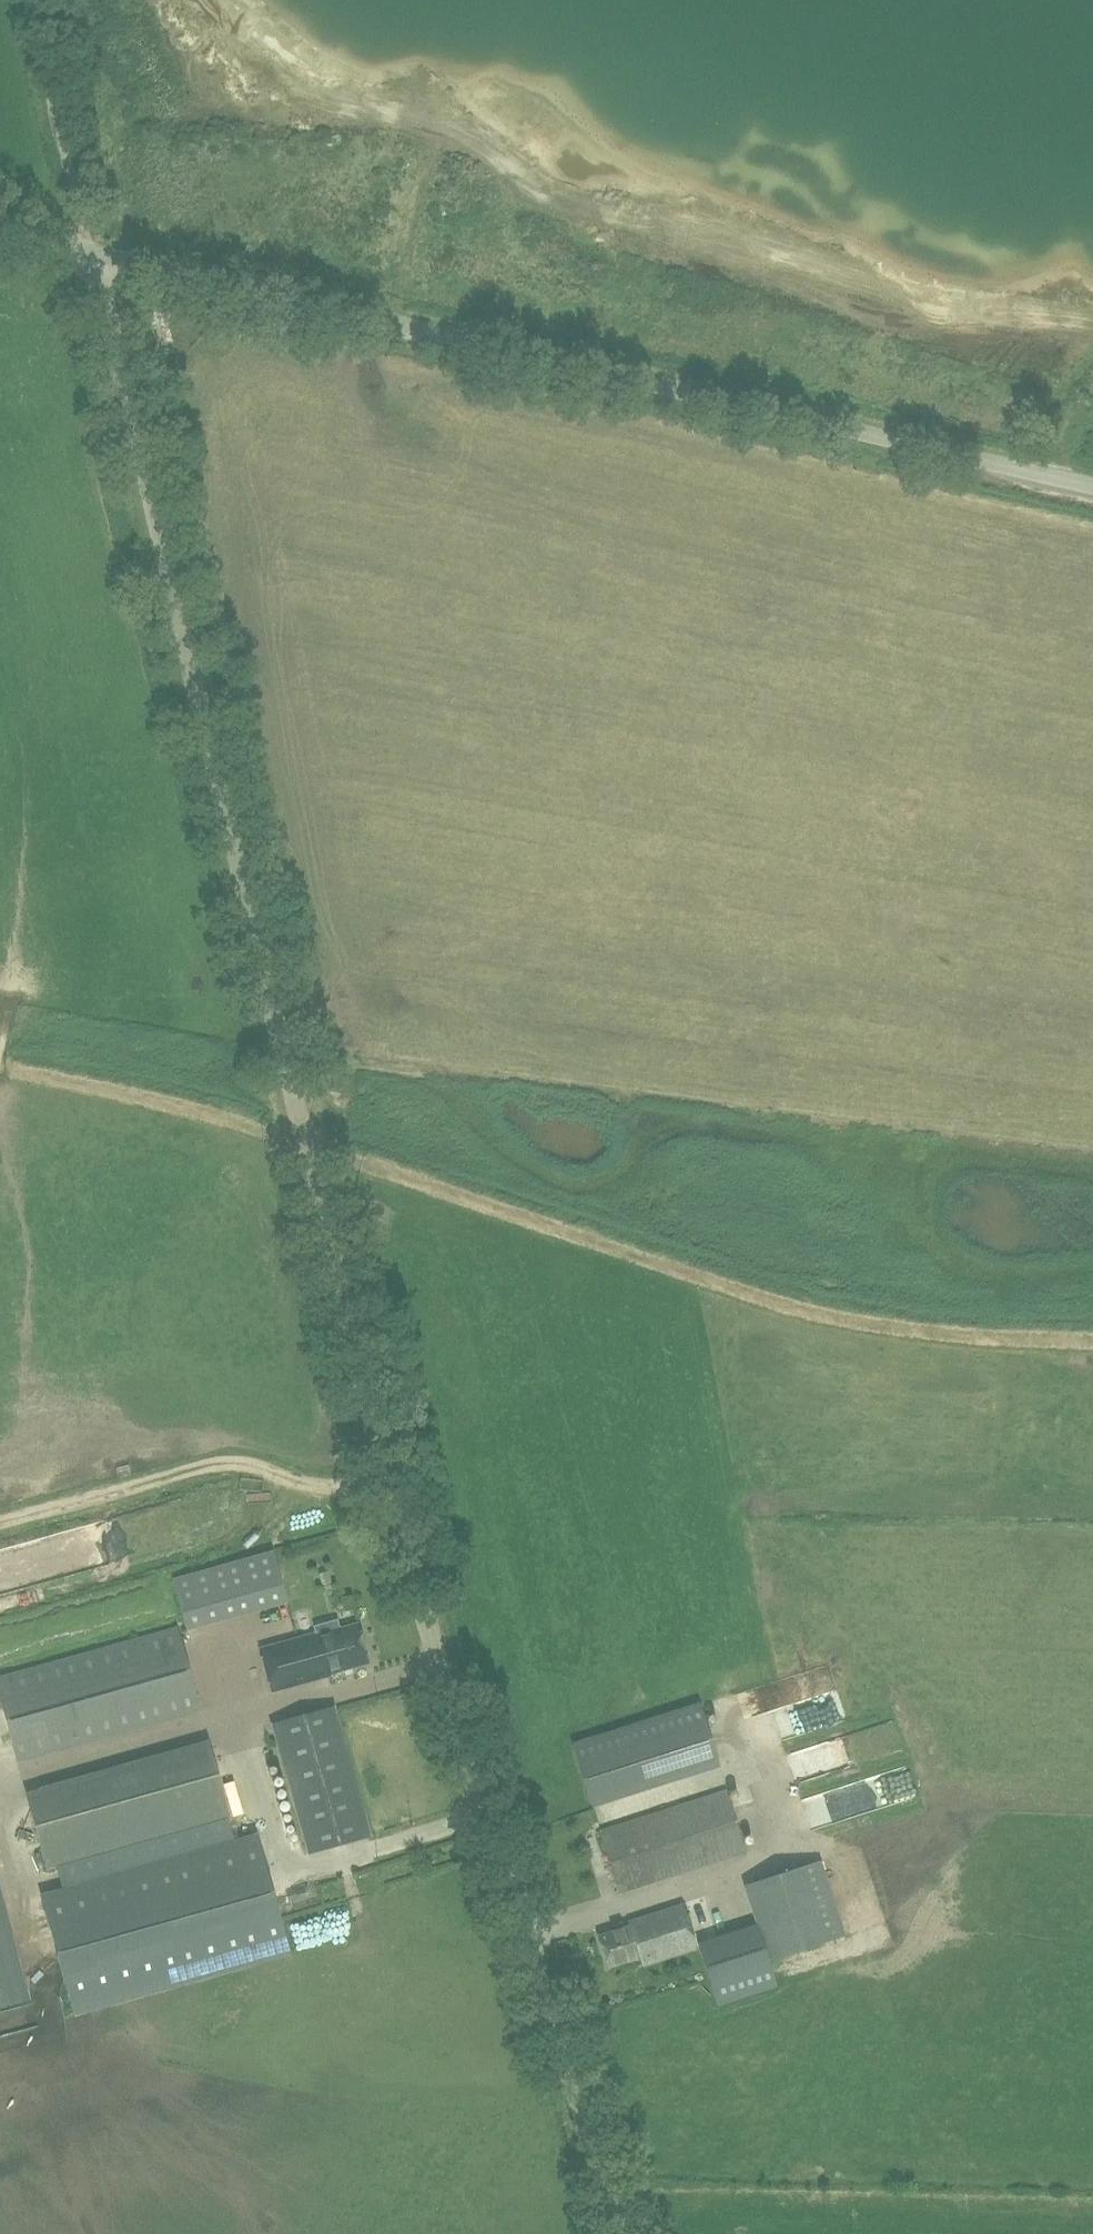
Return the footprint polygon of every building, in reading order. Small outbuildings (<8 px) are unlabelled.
[(588,158),(591,145),(576,141),(573,155),(588,158)] [(63,1535),(52,1536),(57,1576),(67,1575),(63,1535)] [(274,1551),(174,1578),(188,1630),(288,1602),(274,1551)] [(318,1633),(260,1649),(271,1691),(330,1675),(329,1673),(368,1662),(358,1625),(319,1635),(318,1633)] [(0,1677),(0,1699),(17,1761),(200,1711),(177,1628),(0,1677)] [(789,1737),(850,1715),(840,1688),(779,1711),(789,1737)] [(700,1704),(656,1718),(571,1745),(591,1807),(719,1766),(700,1704)] [(273,1725),(308,1853),(369,1836),(334,1708),(273,1725)] [(793,1754),(801,1777),(833,1766),(825,1743),(793,1754)] [(47,1867),(229,1816),(213,1760),(31,1810),(47,1867)] [(726,1791),(600,1832),(619,1892),(745,1851),(726,1791)] [(804,1798),(815,1823),(827,1818),(817,1793),(804,1798)] [(287,1946),(256,1835),(39,1896),(70,2006),(287,1946)] [(769,1961),(843,1938),(819,1863),(744,1887),(769,1961)] [(28,1998),(0,1898),(0,2006),(28,1998)] [(712,1899),(700,1899),(702,1929),(713,1928),(712,1899)] [(639,1957),(642,1964),(696,1947),(683,1905),(628,1923),(629,1927),(598,1937),(607,1967),(639,1957)] [(753,1925),(710,1938),(717,1962),(760,1949),(753,1925)]
